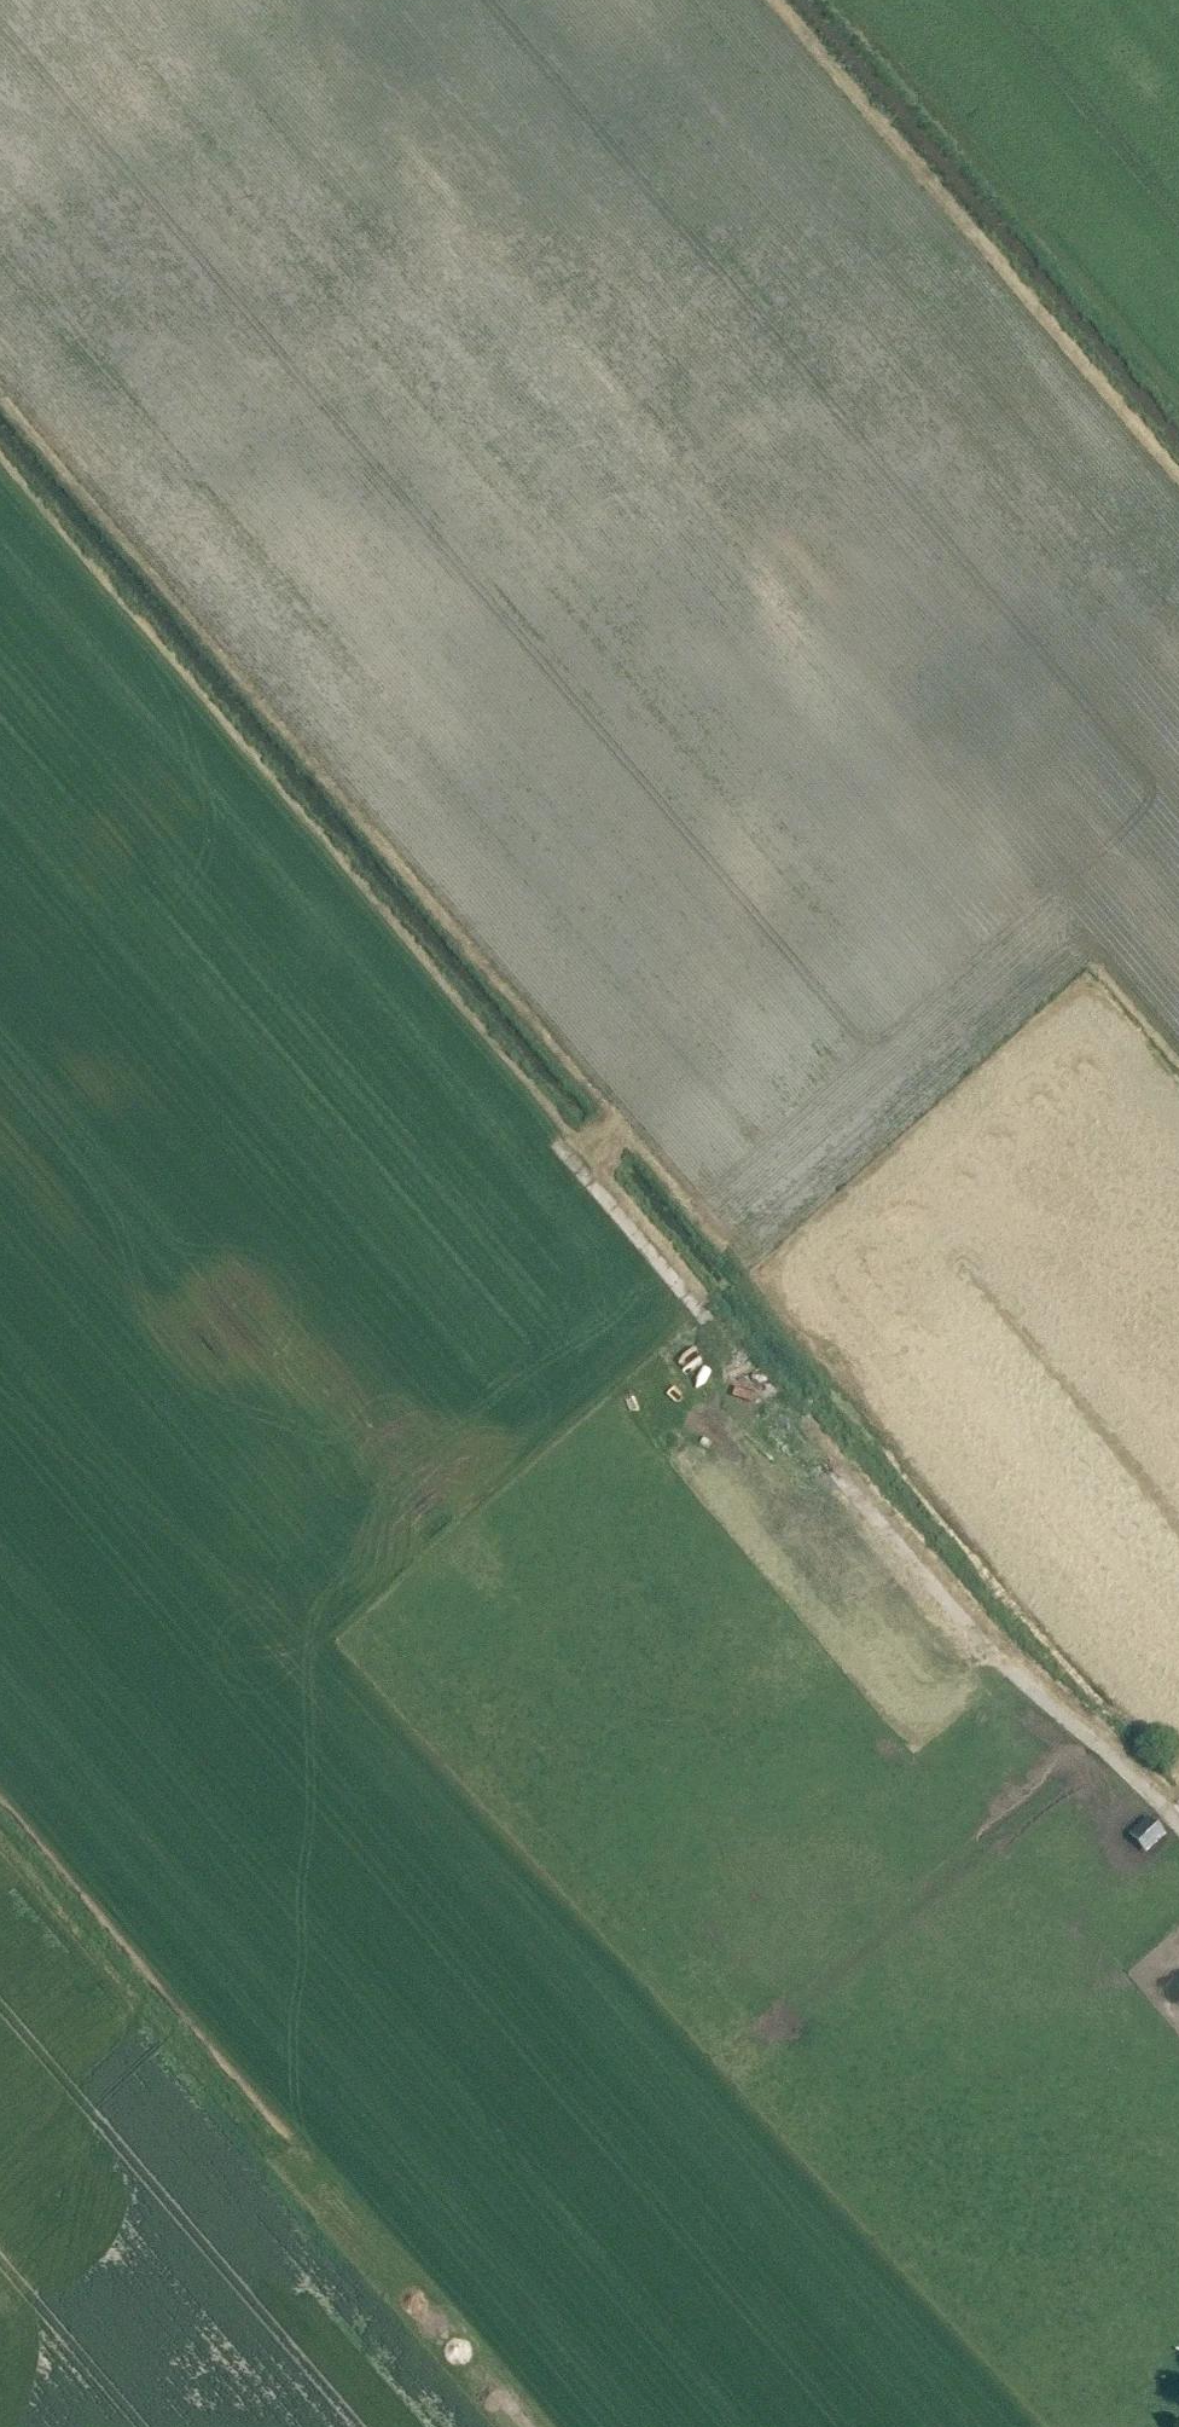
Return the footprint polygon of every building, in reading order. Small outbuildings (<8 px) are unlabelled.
[(1143,1852),(1164,1836),(1151,1819),(1130,1835),(1143,1852)]
